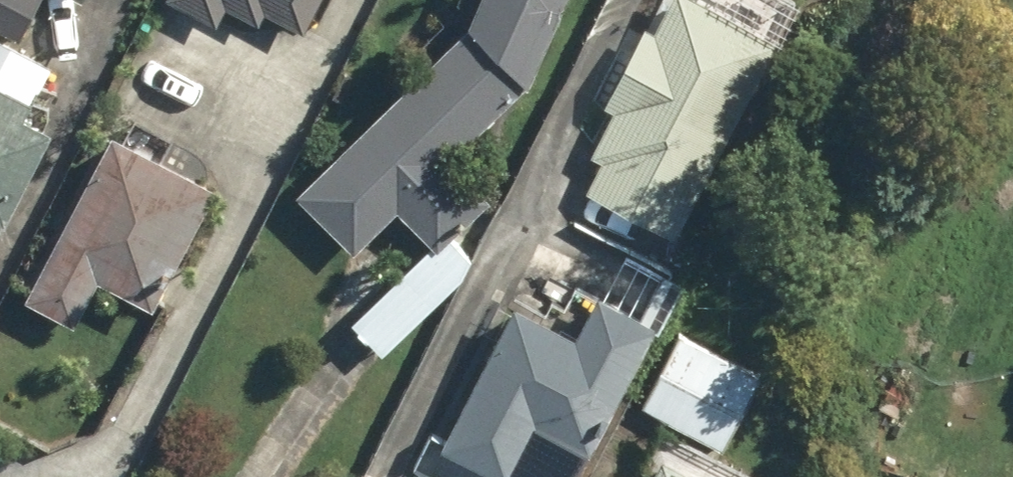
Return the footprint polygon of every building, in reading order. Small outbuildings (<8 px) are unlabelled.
[(160,3),(212,29),(220,13),(252,30),(258,18),(296,38),(316,0),(162,0),(160,3)] [(446,239),(499,186),(459,146),(540,65),(568,0),(486,0),(483,9),(304,185),(361,242),(405,199),(446,239)] [(684,224),(785,22),(741,0),(671,0),(660,21),(650,16),(611,95),(623,100),(599,147),(609,152),(595,180),(684,224)] [(18,219),(66,126),(0,93),(0,210),(18,219)] [(59,253),(163,310),(232,185),(128,129),(59,253)] [(446,438),(514,470),(549,404),(604,430),(669,298),(609,270),(587,317),(524,287),(446,438)] [(652,404),(730,441),(767,363),(689,327),(652,404)] [(675,431),(652,476),(767,476),(675,431)]
